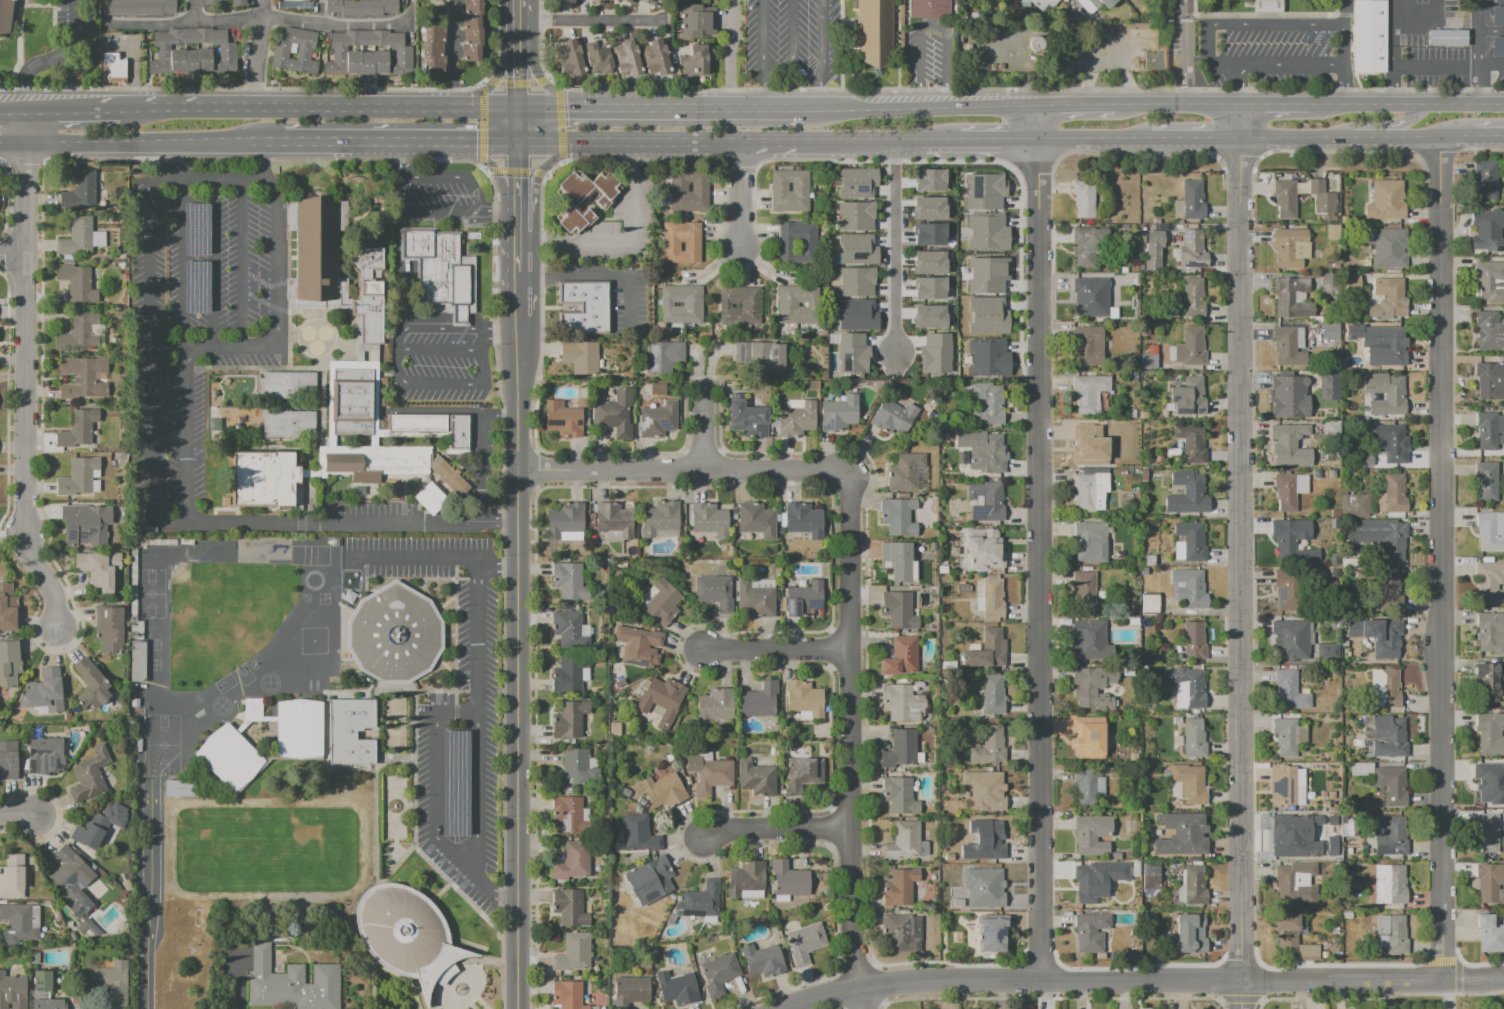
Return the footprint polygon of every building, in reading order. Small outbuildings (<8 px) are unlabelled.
[(6,36),(0,36),(0,0),(13,0),(6,36)] [(174,14),(174,0),(105,0),(105,14),(174,14)] [(325,12),(325,0),(397,0),(397,13),(382,13),(382,15),(340,15),(340,12),(325,12)] [(464,14),(464,0),(483,0),(484,63),(461,63),(461,44),(465,44),(465,24),(460,24),(460,14),(464,14)] [(856,60),(855,0),(890,0),(891,60),(856,60)] [(908,9),(908,0),(950,0),(950,9),(944,9),(945,18),(912,19),(911,9),(908,9)] [(1020,2),(1017,0),(1059,0),(1047,14),(1031,1),(1020,2)] [(1091,16),(1076,0),(1105,0),(1107,2),(1091,16)] [(1252,12),(1281,12),(1281,0),(1252,0),(1252,12)] [(1352,72),(1352,0),(1354,0),(1369,0),(1384,0),(1385,72),(1352,72)] [(714,37),(714,7),(700,7),(700,3),(678,4),(679,37),(714,37)] [(1490,25),(1503,25),(1503,6),(1490,6),(1490,25)] [(444,74),(444,61),(440,61),(440,41),(444,41),(444,30),(441,30),(441,26),(427,26),(426,41),(423,41),(423,60),(427,60),(427,74),(444,74)] [(273,38),(269,67),(316,73),(317,61),(311,60),(314,31),(284,27),(283,39),(273,38)] [(234,71),(234,42),(225,42),(225,28),(153,29),(154,60),(147,60),(147,73),(234,71)] [(1426,29),(1426,45),(1465,45),(1465,30),(1426,29)] [(330,30),(330,60),(323,60),(323,74),(411,75),(411,46),(402,46),(402,31),(330,30)] [(1490,55),(1503,55),(1503,36),(1490,36),(1490,55)] [(563,41),(573,38),(577,50),(580,49),(587,74),(575,78),(574,71),(563,75),(560,66),(563,65),(560,57),(558,58),(555,47),(564,45),(563,41)] [(619,41),(630,38),(633,49),(636,48),(640,64),(638,65),(641,75),(630,78),(628,72),(618,75),(615,61),(617,61),(613,47),(620,45),(619,41)] [(648,41),(660,38),(671,75),(659,78),(657,73),(647,75),(644,65),(647,65),(643,48),(650,46),(648,41)] [(583,46),(593,44),(593,47),(607,43),(614,70),(605,72),(604,69),(590,73),(583,46)] [(689,44),(707,44),(707,76),(682,76),(682,65),(677,65),(677,56),(689,56),(689,44)] [(101,52),(118,52),(118,59),(127,59),(127,79),(106,78),(107,64),(101,64),(101,52)] [(1475,161),(1498,161),(1497,200),(1478,199),(1478,176),(1475,176),(1475,161)] [(872,198),(872,186),(876,186),(877,169),(838,168),(838,197),(872,198)] [(914,190),(914,168),(926,168),(926,170),(945,170),(945,182),(941,181),(941,190),(914,190)] [(76,170),(96,170),(95,205),(78,205),(78,207),(60,207),(60,191),(74,191),(74,187),(76,187),(76,170)] [(671,170),(710,170),(710,210),(672,211),(671,170)] [(771,171),(809,170),(810,211),(771,211),(771,171)] [(572,171),(577,177),(581,173),(590,182),(600,173),(603,177),(609,171),(625,186),(602,208),(594,201),(601,194),(594,187),(574,207),(581,213),(587,207),(595,216),(574,237),(554,217),(567,204),(558,196),(564,190),(558,185),(572,171)] [(1005,195),(1005,182),(1001,182),(1001,175),(966,175),(966,183),(969,183),(969,197),(965,197),(966,209),(1000,209),(1000,195),(1005,195)] [(1309,178),(1324,178),(1323,195),(1308,195),(1309,178)] [(1183,179),(1203,179),(1203,205),(1206,205),(1206,219),(1182,218),(1182,213),(1174,213),(1174,200),(1183,200),(1183,179)] [(1372,180),(1403,179),(1404,220),(1364,220),(1364,204),(1372,204),(1372,180)] [(1072,180),(1095,180),(1094,218),(1075,217),(1075,195),(1072,195),(1072,180)] [(1273,180),(1296,181),(1295,218),(1276,218),(1277,197),(1273,197),(1273,180)] [(945,219),(944,196),(911,197),(912,220),(945,219)] [(286,200),(346,200),(346,231),(336,231),(336,277),(348,277),(348,298),(348,310),(287,310),(287,278),(296,278),(296,231),(286,231),(286,200)] [(836,201),(836,230),(873,230),(873,202),(836,201)] [(184,204),(184,255),(208,255),(208,204),(184,204)] [(1500,211),(1503,211),(1503,228),(1501,228),(1501,238),(1503,238),(1503,253),(1488,253),(1488,249),(1472,250),(1471,236),(1476,236),(1476,227),(1471,227),(1471,211),(1491,211),(1491,208),(1500,208),(1500,211)] [(1008,228),(1002,228),(1002,215),(968,214),(968,228),(973,228),(973,240),(968,240),(968,249),(1007,249),(1008,228)] [(70,219),(92,218),(92,232),(97,232),(98,245),(92,245),(92,251),(78,251),(78,254),(57,254),(57,239),(70,239),(70,219)] [(779,222),(818,221),(818,262),(779,263),(779,222)] [(663,223),(701,222),(702,263),(663,263),(663,223)] [(944,223),(913,223),(913,245),(944,245),(944,223)] [(1326,225),(1340,225),(1340,241),(1326,241),(1326,225)] [(400,227),(432,227),(432,233),(460,233),(460,256),(474,256),(475,314),(467,314),(468,326),(451,326),(451,305),(417,305),(417,259),(400,259),(400,227)] [(1072,227),(1096,228),(1095,268),(1075,268),(1076,244),(1072,244),(1072,227)] [(1183,229),(1201,229),(1201,252),(1208,252),(1208,267),(1178,267),(1178,245),(1183,245),(1183,229)] [(1361,229),(1404,229),(1404,252),(1408,252),(1407,268),(1373,268),(1374,245),(1361,245),(1361,229)] [(1147,230),(1165,230),(1165,248),(1162,248),(1161,270),(1146,270),(1147,230)] [(1273,230),(1309,230),(1309,259),(1302,259),(1302,268),(1276,268),(1276,244),(1273,244),(1273,230)] [(838,234),(838,263),(876,264),(877,245),(871,245),(871,234),(838,234)] [(352,247),(385,248),(384,345),(362,344),(362,313),(353,313),(353,299),(358,299),(358,269),(352,268),(352,247)] [(912,251),(912,274),(945,273),(944,250),(912,251)] [(1008,279),(1007,258),(968,258),(968,268),(972,268),(972,280),(968,280),(968,292),(1003,292),(1003,279),(1008,279)] [(184,261),(184,312),(208,312),(208,261),(184,261)] [(1475,262),(1503,261),(1503,282),(1497,282),(1497,287),(1503,287),(1503,304),(1486,304),(1486,300),(1479,300),(1479,289),(1475,289),(1475,262)] [(56,264),(90,265),(90,289),(98,290),(97,303),(68,303),(69,281),(55,281),(56,264)] [(837,267),(837,296),(873,296),(873,268),(837,267)] [(1320,273),(1339,273),(1339,291),(1320,291),(1320,273)] [(944,276),(913,277),(914,299),(944,298),(944,276)] [(1345,276),(1360,276),(1360,291),(1345,292),(1345,276)] [(1072,277),(1095,278),(1094,315),(1075,314),(1075,292),(1071,292),(1072,277)] [(1272,277),(1307,278),(1307,292),(1297,292),(1297,303),(1313,303),(1313,317),(1275,317),(1275,294),(1272,294),(1272,277)] [(1183,278),(1202,278),(1202,302),(1205,302),(1205,317),(1184,317),(1183,278)] [(1373,279),(1403,278),(1403,297),(1407,297),(1407,314),(1400,314),(1400,320),(1367,320),(1367,305),(1381,305),(1381,300),(1385,300),(1385,295),(1373,295),(1373,279)] [(558,314),(558,332),(608,331),(607,282),(558,283),(558,301),(580,301),(580,313),(558,314)] [(662,286),(700,286),(700,322),(662,322),(662,286)] [(719,286),(758,286),(758,323),(719,323),(719,286)] [(779,287),(817,287),(817,323),(779,323),(779,287)] [(1008,312),(1001,312),(1001,298),(968,298),(968,311),(972,311),(972,324),(969,324),(969,334),(1008,334),(1008,312)] [(838,330),(874,329),(873,300),(838,300),(838,330)] [(945,305),(912,305),(912,328),(944,328),(945,305)] [(1502,317),(1503,317),(1503,351),(1477,351),(1477,340),(1476,340),(1476,330),(1477,330),(1477,327),(1474,327),(1474,311),(1496,311),(1496,322),(1499,322),(1499,320),(1502,317)] [(72,313),(98,313),(98,323),(103,323),(103,346),(98,346),(98,347),(69,348),(69,330),(72,330),(72,313)] [(1322,322),(1338,322),(1338,350),(1323,349),(1324,340),(1322,340),(1322,322)] [(1361,326),(1404,326),(1404,338),(1408,338),(1408,347),(1404,347),(1404,365),(1368,365),(1368,357),(1361,357),(1361,326)] [(1072,327),(1104,327),(1103,367),(1076,367),(1076,343),(1072,343),(1072,327)] [(1183,327),(1202,327),(1202,351),(1206,351),(1206,366),(1184,366),(1184,362),(1174,362),(1174,357),(1174,347),(1174,345),(1183,345),(1183,327)] [(1273,327),(1296,327),(1296,347),(1304,347),(1304,367),(1280,367),(1280,341),(1273,341),(1273,327)] [(838,373),(868,373),(868,345),(864,345),(863,333),(836,333),(838,373)] [(919,345),(918,373),(949,373),(950,333),(923,333),(923,345),(919,345)] [(646,341),(684,340),(684,360),(672,360),(673,376),(647,376),(646,341)] [(560,341),(597,341),(598,375),(573,375),(572,365),(561,365),(560,341)] [(1004,354),(1003,341),(969,341),(969,353),(973,353),(974,367),(969,367),(969,374),(1003,374),(1003,366),(1006,366),(1006,354),(1004,354)] [(736,342),(784,342),(784,371),(772,371),(772,375),(748,375),(748,356),(736,356),(736,342)] [(1140,354),(1158,354),(1158,369),(1140,369),(1140,354)] [(60,357),(104,358),(104,371),(95,371),(95,384),(101,384),(101,397),(60,396),(60,385),(73,385),(73,375),(59,375),(60,357)] [(1474,362),(1503,363),(1503,401),(1478,401),(1478,377),(1474,377),(1474,362)] [(330,365),(374,364),(375,434),(331,435),(330,365)] [(262,400),(262,372),(316,373),(315,401),(262,400)] [(1320,372),(1340,372),(1339,400),(1319,400),(1320,372)] [(1271,376),(1307,377),(1306,396),(1310,397),(1309,419),(1272,418),(1273,393),(1270,393),(1271,376)] [(1384,376),(1405,376),(1405,399),(1407,399),(1407,415),(1369,415),(1369,401),(1384,401),(1384,376)] [(1071,377),(1111,378),(1110,392),(1099,392),(1099,407),(1076,407),(1076,391),(1071,391),(1071,377)] [(1183,377),(1202,377),(1203,414),(1174,414),(1174,403),(1170,403),(1170,387),(1183,387),(1183,377)] [(848,389),(848,381),(856,381),(856,389),(848,389)] [(644,394),(644,383),(666,383),(666,395),(644,394)] [(972,383),(992,384),(991,386),(1002,387),(1001,411),(1004,411),(1004,425),(971,425),(971,411),(980,411),(980,403),(972,402),(972,383)] [(578,386),(586,386),(586,398),(578,398),(578,386)] [(592,401),(614,401),(614,387),(631,387),(631,404),(626,404),(626,422),(631,422),(631,440),(615,440),(615,426),(592,427),(592,401)] [(809,390),(817,390),(817,398),(809,398),(809,390)] [(821,401),(843,402),(843,394),(858,394),(858,421),(844,421),(844,431),(821,431),(821,401)] [(869,422),(884,397),(903,409),(908,402),(919,409),(899,441),(869,422)] [(639,407),(663,407),(663,399),(677,399),(677,431),(663,430),(663,438),(639,438),(639,407)] [(728,399),(745,399),(745,408),(768,408),(768,434),(729,435),(728,399)] [(545,400),(561,400),(561,407),(581,407),(581,437),(557,437),(557,431),(545,431),(545,400)] [(779,409),(785,409),(802,409),(802,400),(816,400),(816,430),(802,430),(802,438),(779,438),(779,409)] [(802,409),(785,409),(785,400),(802,400),(802,409)] [(71,409),(99,409),(99,421),(92,421),(92,443),(73,443),(73,447),(55,447),(55,433),(72,432),(71,409)] [(263,411),(318,411),(318,441),(263,441),(263,411)] [(1139,411),(1148,411),(1148,419),(1139,419),(1139,411)] [(1496,415),(1503,415),(1503,433),(1498,433),(1498,451),(1478,451),(1478,427),(1475,427),(1475,413),(1496,413),(1496,415)] [(388,414),(470,415),(469,449),(449,448),(449,438),(388,437),(388,414)] [(1073,425),(1083,425),(1083,419),(1096,419),(1095,436),(1104,436),(1104,451),(1095,451),(1095,464),(1076,464),(1076,441),(1073,441),(1073,425)] [(1322,421),(1338,421),(1338,436),(1322,435),(1322,421)] [(1273,423),(1308,424),(1308,436),(1296,435),(1295,464),(1277,464),(1278,439),(1273,439),(1273,423)] [(1172,424),(1203,425),(1203,449),(1207,450),(1206,464),(1184,464),(1184,438),(1172,438),(1172,424)] [(1368,425),(1404,425),(1404,450),(1407,450),(1407,463),(1384,463),(1384,453),(1380,453),(1380,442),(1385,442),(1385,438),(1368,438),(1368,425)] [(955,431),(985,431),(985,434),(1001,434),(1001,446),(1004,446),(1004,452),(1007,452),(1007,461),(1005,461),(1005,473),(978,473),(978,470),(968,470),(968,447),(955,447),(955,431)] [(1305,453),(1297,453),(1297,439),(1305,440),(1305,453)] [(320,446),(320,476),(428,476),(428,446),(320,446)] [(893,454),(925,454),(926,490),(888,491),(887,469),(894,468),(893,454)] [(233,455),(293,455),(293,465),(302,465),(302,485),(293,485),(293,506),(232,505),(233,455)] [(1356,455),(1374,456),(1373,466),(1356,465),(1356,455)] [(70,457),(100,456),(100,469),(91,469),(91,470),(91,478),(91,480),(91,492),(91,493),(56,493),(56,478),(70,478),(70,457)] [(444,459),(471,485),(458,498),(432,472),(444,459)] [(1475,462),(1500,463),(1500,501),(1478,501),(1479,477),(1474,477),(1475,462)] [(91,470),(99,470),(99,478),(91,478),(91,470)] [(1170,470),(1203,471),(1202,499),(1209,499),(1208,512),(1164,511),(1164,495),(1183,495),(1183,486),(1170,486),(1170,470)] [(1072,474),(1095,473),(1096,513),(1077,513),(1077,489),(1072,489),(1072,474)] [(1274,474),(1307,475),(1307,493),(1296,493),(1296,513),(1277,513),(1277,489),(1274,489),(1274,474)] [(1385,474),(1405,474),(1405,498),(1407,498),(1407,512),(1385,512),(1385,474)] [(91,480),(99,480),(100,492),(91,492),(91,480)] [(430,482),(413,498),(431,517),(448,500),(430,482)] [(966,482),(1002,482),(1002,521),(970,521),(970,505),(983,505),(983,494),(975,494),(975,500),(966,500),(966,482)] [(1341,494),(1368,494),(1368,518),(1341,518),(1341,494)] [(880,498),(917,498),(917,509),(908,509),(908,523),(917,523),(917,536),(887,536),(887,523),(880,523),(880,498)] [(654,501),(679,501),(679,530),(654,530),(655,538),(641,539),(641,509),(655,509),(654,501)] [(596,503),(621,502),(621,508),(633,508),(633,540),(622,540),(621,532),(596,532),(596,503)] [(691,502),(715,502),(715,509),(728,509),(728,541),(715,541),(715,533),(691,533),(691,502)] [(738,502),(762,502),(762,510),(776,510),(776,542),(761,542),(761,532),(738,532),(738,502)] [(785,502),(809,502),(809,509),(822,509),(823,540),(810,540),(810,531),(786,532),(785,502)] [(560,503),(583,503),(583,533),(559,532),(559,540),(547,540),(547,511),(560,512),(560,503)] [(60,504),(111,504),(111,524),(106,524),(106,546),(66,546),(65,523),(61,523),(60,504)] [(145,508),(144,520),(147,520),(147,526),(134,526),(134,508),(145,508)] [(1477,512),(1503,513),(1503,552),(1479,551),(1479,527),(1476,527),(1477,512)] [(1379,543),(1341,543),(1341,520),(1379,520),(1379,543)] [(1379,520),(1389,520),(1389,523),(1407,523),(1407,537),(1403,537),(1403,562),(1379,562),(1379,543),(1379,520)] [(1074,521),(1106,522),(1106,544),(1095,544),(1095,562),(1076,562),(1077,539),(1073,539),(1074,521)] [(1273,522),(1296,523),(1296,528),(1296,541),(1296,558),(1278,558),(1279,537),(1273,536),(1273,522)] [(1173,523),(1203,523),(1202,560),(1183,560),(1183,537),(1173,537),(1173,523)] [(157,527),(157,534),(135,534),(135,526),(157,527)] [(969,528),(991,529),(991,537),(996,538),(996,543),(1001,543),(1000,553),(1005,553),(1004,570),(971,568),(971,559),(968,559),(968,550),(965,550),(965,536),(968,536),(969,528)] [(880,542),(911,542),(912,561),(917,560),(917,581),(892,582),(892,569),(880,569),(880,542)] [(74,553),(121,552),(121,569),(112,569),(113,594),(94,594),(94,589),(88,589),(88,571),(74,571),(74,553)] [(1145,555),(1154,555),(1154,565),(1145,565),(1145,555)] [(1475,563),(1503,563),(1503,578),(1503,583),(1497,583),(1498,591),(1503,591),(1503,606),(1486,606),(1486,601),(1478,601),(1478,578),(1475,578),(1475,563)] [(550,564),(581,564),(581,587),(588,587),(587,601),(560,601),(561,587),(550,587),(550,564)] [(1274,568),(1298,569),(1297,611),(1277,610),(1278,587),(1273,586),(1274,568)] [(1171,570),(1202,570),(1202,595),(1208,595),(1207,608),(1184,608),(1184,600),(1176,600),(1176,589),(1186,589),(1186,583),(1171,583),(1171,570)] [(1071,571),(1096,572),(1095,607),(1074,606),(1075,588),(1071,588),(1071,571)] [(1401,610),(1401,598),(1398,598),(1398,573),(1380,573),(1380,610),(1401,610)] [(694,576),(730,575),(730,613),(717,613),(717,603),(694,603),(694,576)] [(660,578),(681,597),(673,606),(679,611),(664,627),(642,607),(639,600),(651,585),(652,586),(660,578)] [(737,578),(749,578),(749,588),(775,588),(775,617),(750,618),(750,610),(737,610),(737,578)] [(983,578),(1002,579),(1002,602),(1005,602),(1005,618),(996,617),(996,621),(982,621),(983,578)] [(785,587),(810,588),(810,579),(823,579),(822,610),(803,609),(803,617),(784,616),(785,587)] [(360,599),(394,580),(431,600),(442,622),(442,649),(428,671),(408,684),(382,684),(359,670),(347,647),(347,622),(360,599)] [(18,633),(0,633),(0,583),(11,583),(11,595),(18,595),(18,633)] [(956,584),(969,584),(969,592),(956,592),(956,584)] [(881,591),(912,591),(911,616),(920,616),(920,629),(890,628),(890,616),(881,616),(881,591)] [(1142,595),(1159,596),(1159,614),(1142,613),(1142,595)] [(97,607),(123,607),(123,651),(116,651),(116,657),(101,656),(101,638),(96,638),(97,607)] [(551,611),(581,612),(580,643),(559,642),(560,636),(551,636),(551,611)] [(1476,613),(1497,613),(1497,652),(1479,652),(1479,629),(1476,629),(1476,613)] [(1139,615),(1139,625),(1128,625),(1128,614),(1139,615)] [(1271,619),(1307,620),(1307,661),(1278,661),(1278,648),(1273,648),(1273,636),(1271,636),(1271,619)] [(1073,620),(1101,620),(1102,660),(1076,660),(1076,647),(1069,647),(1069,640),(1073,640),(1073,620)] [(1184,621),(1203,622),(1203,644),(1207,644),(1207,658),(1183,658),(1184,621)] [(1379,621),(1402,621),(1402,637),(1399,637),(1399,659),(1379,659),(1379,621)] [(616,624),(665,634),(662,646),(649,644),(648,649),(659,651),(655,668),(621,662),(625,643),(613,641),(616,624)] [(983,628),(1002,628),(1002,640),(1005,640),(1005,665),(962,665),(962,651),(983,651),(983,628)] [(892,637),(917,637),(917,673),(901,673),(901,675),(880,675),(880,659),(892,659),(892,637)] [(3,682),(0,682),(0,641),(18,640),(21,675),(15,676),(16,687),(4,688),(3,682)] [(145,641),(145,681),(129,681),(128,641),(145,641)] [(1319,644),(1339,645),(1338,661),(1319,660),(1319,644)] [(559,655),(566,655),(566,650),(588,649),(588,666),(579,666),(580,692),(552,692),(552,669),(559,669),(559,655)] [(70,667),(82,656),(115,691),(91,714),(76,698),(88,686),(70,667)] [(1474,663),(1503,663),(1503,703),(1479,702),(1480,679),(1474,678),(1474,663)] [(38,667),(57,665),(62,711),(34,715),(33,708),(21,709),(20,696),(37,695),(36,686),(40,685),(38,667)] [(1072,668),(1118,668),(1118,684),(1104,683),(1104,687),(1096,687),(1096,694),(1107,694),(1107,697),(1114,697),(1114,710),(1076,710),(1076,696),(1075,696),(1075,689),(1080,689),(1080,685),(1071,685),(1072,668)] [(1164,669),(1203,669),(1203,694),(1205,695),(1205,708),(1175,708),(1175,686),(1164,686),(1164,669)] [(1274,669),(1297,669),(1296,693),(1310,693),(1310,709),(1279,709),(1279,695),(1276,695),(1276,685),(1273,685),(1274,669)] [(1371,670),(1399,670),(1398,694),(1402,694),(1402,709),(1371,709),(1371,670)] [(983,676),(1001,676),(1001,698),(1004,698),(1004,714),(983,713),(983,676)] [(616,688),(613,683),(623,678),(625,683),(616,688)] [(651,678),(663,683),(665,678),(687,688),(678,707),(674,705),(671,711),(652,702),(648,710),(638,705),(651,678)] [(786,680),(801,679),(801,683),(810,683),(810,689),(823,688),(824,719),(811,719),(811,711),(787,711),(786,680)] [(741,692),(761,692),(761,680),(778,680),(778,693),(774,693),(774,716),(741,716),(741,692)] [(881,684),(912,684),(912,696),(926,696),(926,716),(920,716),(920,721),(889,721),(889,709),(881,709),(881,684)] [(697,696),(709,696),(709,689),(729,689),(729,700),(733,700),(733,718),(697,718),(697,696)] [(139,698),(139,707),(130,706),(130,698),(139,698)] [(244,699),(262,699),(262,722),(244,722),(244,699)] [(330,700),(374,700),(374,728),(354,727),(354,739),(373,740),(373,763),(329,762),(330,700)] [(560,702),(590,701),(590,715),(583,715),(583,739),(552,740),(552,719),(561,719),(560,702)] [(279,702),(321,702),(321,760),(279,760),(279,702)] [(1475,713),(1503,713),(1503,728),(1500,728),(1500,736),(1503,736),(1503,756),(1479,755),(1479,732),(1475,732),(1475,713)] [(1373,715),(1392,715),(1392,719),(1405,719),(1404,744),(1408,744),(1408,758),(1373,758),(1373,715)] [(1072,717),(1106,718),(1106,759),(1076,758),(1076,733),(1072,733),(1072,717)] [(1184,718),(1202,718),(1202,743),(1207,743),(1208,756),(1184,757),(1184,718)] [(1272,718),(1297,718),(1297,726),(1306,726),(1306,743),(1297,743),(1297,758),(1277,758),(1278,733),(1272,733),(1272,718)] [(194,754),(225,723),(267,765),(236,795),(194,754)] [(969,748),(983,748),(983,725),(1001,725),(1001,748),(1005,748),(1005,763),(969,763),(969,748)] [(880,751),(891,751),(891,729),(915,729),(915,768),(880,769),(880,751)] [(442,730),(442,835),(468,835),(467,730),(442,730)] [(1181,736),(1181,745),(1173,745),(1173,736),(1181,736)] [(28,737),(62,738),(61,761),(43,761),(43,775),(27,775),(28,737)] [(18,780),(0,781),(0,740),(17,740),(18,780)] [(103,743),(111,761),(97,768),(106,788),(73,804),(67,791),(79,785),(70,768),(95,756),(92,749),(103,743)] [(563,749),(587,749),(587,767),(598,767),(598,787),(552,787),(552,772),(563,772),(563,749)] [(686,755),(699,755),(699,752),(710,752),(710,760),(732,760),(732,785),(711,785),(711,797),(696,797),(696,773),(686,773),(686,755)] [(739,758),(751,758),(751,765),(774,765),(774,794),(751,794),(751,789),(739,789),(739,758)] [(787,759),(824,759),(823,785),(801,785),(801,795),(787,795),(787,759)] [(1350,762),(1372,762),(1373,768),(1373,776),(1350,776),(1350,762)] [(1478,764),(1499,765),(1498,802),(1480,802),(1480,779),(1477,779),(1478,764)] [(1170,765),(1187,765),(1187,768),(1203,768),(1203,790),(1206,790),(1205,805),(1185,804),(1185,783),(1170,783),(1170,765)] [(1073,767),(1096,767),(1095,777),(1104,777),(1104,795),(1095,795),(1095,803),(1077,803),(1077,783),(1073,783),(1073,767)] [(1275,768),(1297,769),(1297,806),(1279,806),(1279,783),(1275,783),(1275,768)] [(1373,768),(1406,768),(1406,809),(1384,809),(1384,786),(1373,786),(1373,776),(1373,768)] [(631,785),(648,776),(652,783),(674,771),(689,797),(668,808),(665,803),(653,809),(644,793),(637,797),(631,785)] [(962,772),(1001,772),(1001,784),(1004,784),(1004,799),(1006,799),(1006,810),(971,810),(971,786),(962,786),(962,772)] [(881,777),(911,778),(911,800),(920,801),(920,815),(889,815),(889,803),(881,802),(881,777)] [(163,780),(194,780),(194,797),(163,796),(163,780)] [(624,787),(631,791),(627,798),(620,795),(624,787)] [(551,797),(581,798),(581,808),(581,821),(581,833),(558,833),(558,816),(551,816),(551,797)] [(636,802),(639,797),(646,801),(643,806),(636,802)] [(1321,800),(1329,800),(1329,808),(1321,808),(1321,800)] [(109,806),(115,804),(118,816),(112,818),(109,806)] [(581,808),(589,808),(589,821),(581,821),(581,808)] [(92,811),(111,821),(95,851),(69,838),(76,825),(84,828),(92,811)] [(1156,813),(1203,814),(1203,824),(1205,824),(1205,833),(1204,833),(1204,841),(1207,841),(1207,853),(1153,853),(1153,839),(1169,839),(1169,834),(1173,834),(1173,829),(1162,829),(1162,822),(1156,822),(1156,813)] [(622,814),(640,814),(648,814),(648,837),(661,836),(661,851),(622,851),(622,814)] [(1272,814),(1313,814),(1313,841),(1320,841),(1319,857),(1273,857),(1273,842),(1271,842),(1272,814)] [(1477,814),(1499,815),(1498,853),(1479,853),(1480,828),(1476,828),(1477,814)] [(1076,817),(1111,816),(1112,837),(1096,838),(1096,843),(1109,843),(1110,856),(1076,856),(1076,817)] [(1376,816),(1406,816),(1406,856),(1374,856),(1374,834),(1383,834),(1383,827),(1376,827),(1376,816)] [(881,843),(895,843),(895,821),(920,821),(920,841),(928,841),(928,856),(881,856),(881,843)] [(983,821),(1003,822),(1003,845),(1006,845),(1005,860),(987,859),(987,837),(983,837),(983,821)] [(1343,837),(1343,823),(1358,823),(1358,837),(1343,837)] [(1336,835),(1326,836),(1326,856),(1336,855),(1336,835)] [(961,836),(969,836),(969,844),(961,844),(961,836)] [(563,841),(590,841),(590,879),(551,879),(551,865),(563,865),(563,841)] [(64,843),(95,874),(84,885),(78,880),(74,884),(94,905),(79,920),(62,903),(68,897),(48,877),(63,862),(54,854),(64,843)] [(24,898),(0,898),(0,867),(6,867),(6,854),(24,854),(24,898)] [(623,874),(662,854),(673,876),(667,878),(674,890),(640,908),(623,874)] [(771,858),(787,859),(787,869),(809,869),(809,896),(789,895),(775,895),(775,882),(771,882),(771,858)] [(728,869),(746,869),(746,861),(764,862),(764,890),(762,890),(742,890),(740,890),(739,901),(728,901),(728,869)] [(1159,862),(1159,889),(1142,889),(1142,862),(1159,862)] [(1280,863),(1317,863),(1317,877),(1309,877),(1309,886),(1317,886),(1317,901),(1280,901),(1280,863)] [(1476,864),(1503,864),(1503,886),(1497,886),(1497,890),(1497,903),(1478,903),(1479,880),(1475,880),(1476,864)] [(1074,865),(1096,865),(1096,874),(1112,874),(1112,889),(1096,889),(1096,904),(1077,904),(1077,882),(1073,882),(1074,865)] [(1185,865),(1206,865),(1205,890),(1208,890),(1208,904),(1176,904),(1177,884),(1182,884),(1182,869),(1185,869),(1185,865)] [(1375,865),(1406,865),(1406,903),(1375,903),(1375,865)] [(980,869),(1004,869),(1004,908),(974,908),(974,884),(984,884),(984,881),(980,882),(980,869)] [(890,870),(920,870),(920,883),(912,883),(912,906),(882,906),(882,884),(890,884),(890,870)] [(121,882),(127,879),(131,886),(125,889),(121,882)] [(682,892),(704,892),(704,879),(719,879),(719,895),(717,895),(717,916),(716,916),(703,916),(676,916),(675,913),(675,902),(682,902),(682,892)] [(481,958),(449,947),(446,923),(432,904),(413,890),(391,883),(379,884),(369,889),(357,903),(354,916),(357,932),(363,949),(377,962),(401,971),(417,975),(426,1008),(430,993),(434,982),(441,987),(448,978),(457,972),(451,962),(461,959),(481,958)] [(550,889),(582,890),(582,913),(590,914),(589,927),(559,927),(559,913),(550,913),(550,889)] [(762,890),(762,899),(742,899),(742,890),(762,890)] [(775,895),(789,895),(788,903),(775,903),(775,895)] [(8,921),(0,921),(0,906),(31,906),(31,929),(40,930),(40,940),(18,940),(18,946),(1,946),(1,927),(8,927),(8,921)] [(665,923),(670,912),(674,914),(675,916),(671,926),(665,923)] [(979,915),(990,915),(990,912),(1000,912),(1000,915),(1008,915),(1008,931),(1005,931),(1005,937),(1008,937),(1008,945),(1005,945),(1006,951),(999,951),(998,952),(987,952),(985,951),(979,951),(978,950),(978,949),(978,948),(978,946),(979,945),(979,943),(977,943),(977,939),(978,939),(978,932),(979,932),(979,925),(976,923),(976,917),(979,915)] [(1075,914),(1110,914),(1110,953),(1076,953),(1076,932),(1075,932),(1075,914)] [(1177,914),(1203,914),(1203,917),(1204,917),(1204,925),(1203,925),(1203,938),(1207,938),(1206,952),(1183,952),(1182,953),(1181,953),(1180,953),(1180,952),(1176,952),(1176,949),(1175,948),(1175,946),(1175,945),(1176,943),(1176,942),(1176,924),(1176,923),(1175,922),(1175,920),(1175,918),(1176,916),(1177,916),(1177,914)] [(1498,924),(1503,924),(1503,954),(1480,954),(1480,929),(1477,929),(1477,914),(1498,914),(1498,924)] [(881,915),(921,915),(921,953),(889,953),(889,939),(881,939),(881,915)] [(1274,915),(1300,915),(1300,931),(1296,931),(1296,945),(1296,953),(1278,953),(1278,931),(1274,931),(1274,915)] [(1300,915),(1309,915),(1309,931),(1300,931),(1300,915)] [(1377,916),(1404,916),(1404,939),(1408,939),(1408,955),(1387,954),(1388,936),(1377,936),(1377,916)] [(87,918),(102,933),(97,938),(88,929),(82,936),(75,929),(87,918)] [(785,932),(819,922),(826,947),(806,952),(809,964),(795,968),(785,932)] [(951,942),(951,930),(962,930),(961,942),(951,942)] [(564,933),(589,933),(589,971),(551,971),(551,956),(564,956),(564,933)] [(339,965),(340,1008),(294,1008),(294,1005),(247,1006),(246,975),(251,975),(251,943),(269,943),(269,974),(285,974),(284,966),(303,966),(304,985),(312,985),(312,966),(339,965)] [(739,948),(751,943),(754,951),(776,943),(786,972),(763,980),(761,972),(749,976),(739,948)] [(1296,945),(1319,945),(1319,961),(1296,961),(1296,953),(1296,945)] [(39,952),(38,964),(29,963),(30,952),(39,952)] [(698,965),(732,952),(740,975),(721,982),(726,995),(712,1001),(698,965)] [(90,968),(112,968),(112,961),(127,961),(127,1006),(109,1006),(109,989),(89,989),(90,968)] [(26,976),(26,1008),(12,1008),(12,1004),(6,1004),(6,1008),(0,1008),(0,970),(4,970),(4,976),(26,976)] [(668,971),(655,974),(663,1002),(680,998),(682,1005),(701,1000),(693,972),(670,979),(668,971)] [(33,972),(52,972),(51,992),(33,992),(33,972)] [(629,1002),(629,1008),(613,1008),(614,977),(649,978),(648,1003),(629,1002)] [(589,1006),(589,1008),(561,1008),(561,1004),(552,1004),(552,982),(580,981),(580,1006),(589,1006)] [(77,998),(68,998),(68,1008),(78,1008),(77,998)] [(66,999),(66,1008),(34,1008),(34,999),(66,999)]
